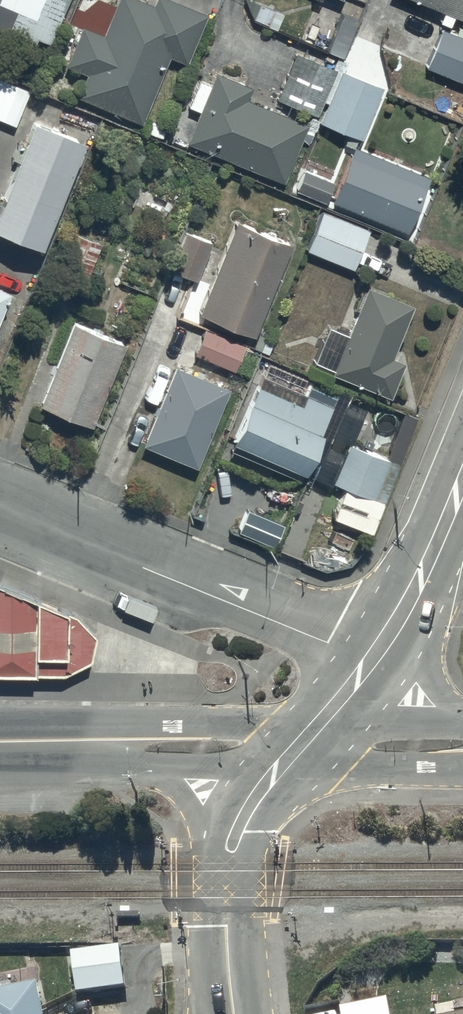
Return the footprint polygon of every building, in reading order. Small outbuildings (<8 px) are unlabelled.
[(23,38),(25,33),(50,43),(68,0),(0,0),(0,28),(23,38)] [(76,95),(138,122),(167,55),(183,62),(205,12),(177,0),(152,0),(151,2),(145,0),(114,0),(101,32),(81,24),(64,63),(85,72),(76,95)] [(441,10),(437,20),(447,25),(452,14),(462,19),(462,0),(417,0),(441,10)] [(423,65),(462,82),(462,27),(457,24),(454,32),(440,26),(423,65)] [(295,49),(274,98),(314,114),(334,66),(295,49)] [(185,141),(281,181),(305,122),(246,97),(250,86),(238,80),(240,76),(221,68),(219,73),(214,70),(209,83),(197,78),(186,105),(198,109),(185,141)] [(353,147),(353,145),(358,136),(360,137),(382,85),(339,68),(318,120),(348,132),(343,142),(353,147)] [(14,124),(29,90),(0,77),(0,118),(14,124)] [(0,198),(0,228),(41,245),(84,138),(33,117),(21,146),(16,144),(11,157),(16,159),(0,198)] [(353,145),(353,147),(329,200),(405,231),(428,176),(353,145)] [(303,168),(293,188),(321,202),(331,181),(303,168)] [(321,208),(304,249),(351,269),(368,228),(321,208)] [(235,220),(197,311),(251,334),(290,243),(235,220)] [(170,270),(191,278),(195,280),(210,242),(183,231),(168,269),(170,270)] [(81,291),(99,242),(72,232),(53,280),(81,291)] [(191,278),(170,270),(158,302),(178,310),(191,278)] [(330,368),(329,371),(387,396),(402,360),(390,355),(412,302),(365,283),(345,331),(326,323),(311,359),(330,368)] [(10,291),(0,287),(0,315),(10,291)] [(72,319),(38,402),(91,425),(126,342),(72,319)] [(203,327),(193,353),(232,369),(243,343),(203,327)] [(173,362),(140,443),(195,466),(228,385),(173,362)] [(260,374),(229,440),(301,472),(321,428),(325,430),(331,417),(327,415),(332,404),(260,374)] [(387,457),(359,446),(347,441),(331,481),(371,497),(387,457)] [(387,457),(371,497),(375,521),(398,464),(395,463),(396,461),(387,457)] [(64,672),(90,660),(94,634),(74,613),(0,582),(0,672),(64,672)] [(72,953),(78,996),(126,989),(121,948),(119,948),(117,932),(102,936),(104,949),(72,953)] [(39,984),(0,992),(0,1013),(45,1013),(39,984)] [(342,1013),(390,1013),(388,1001),(341,1009),(342,1013)]
